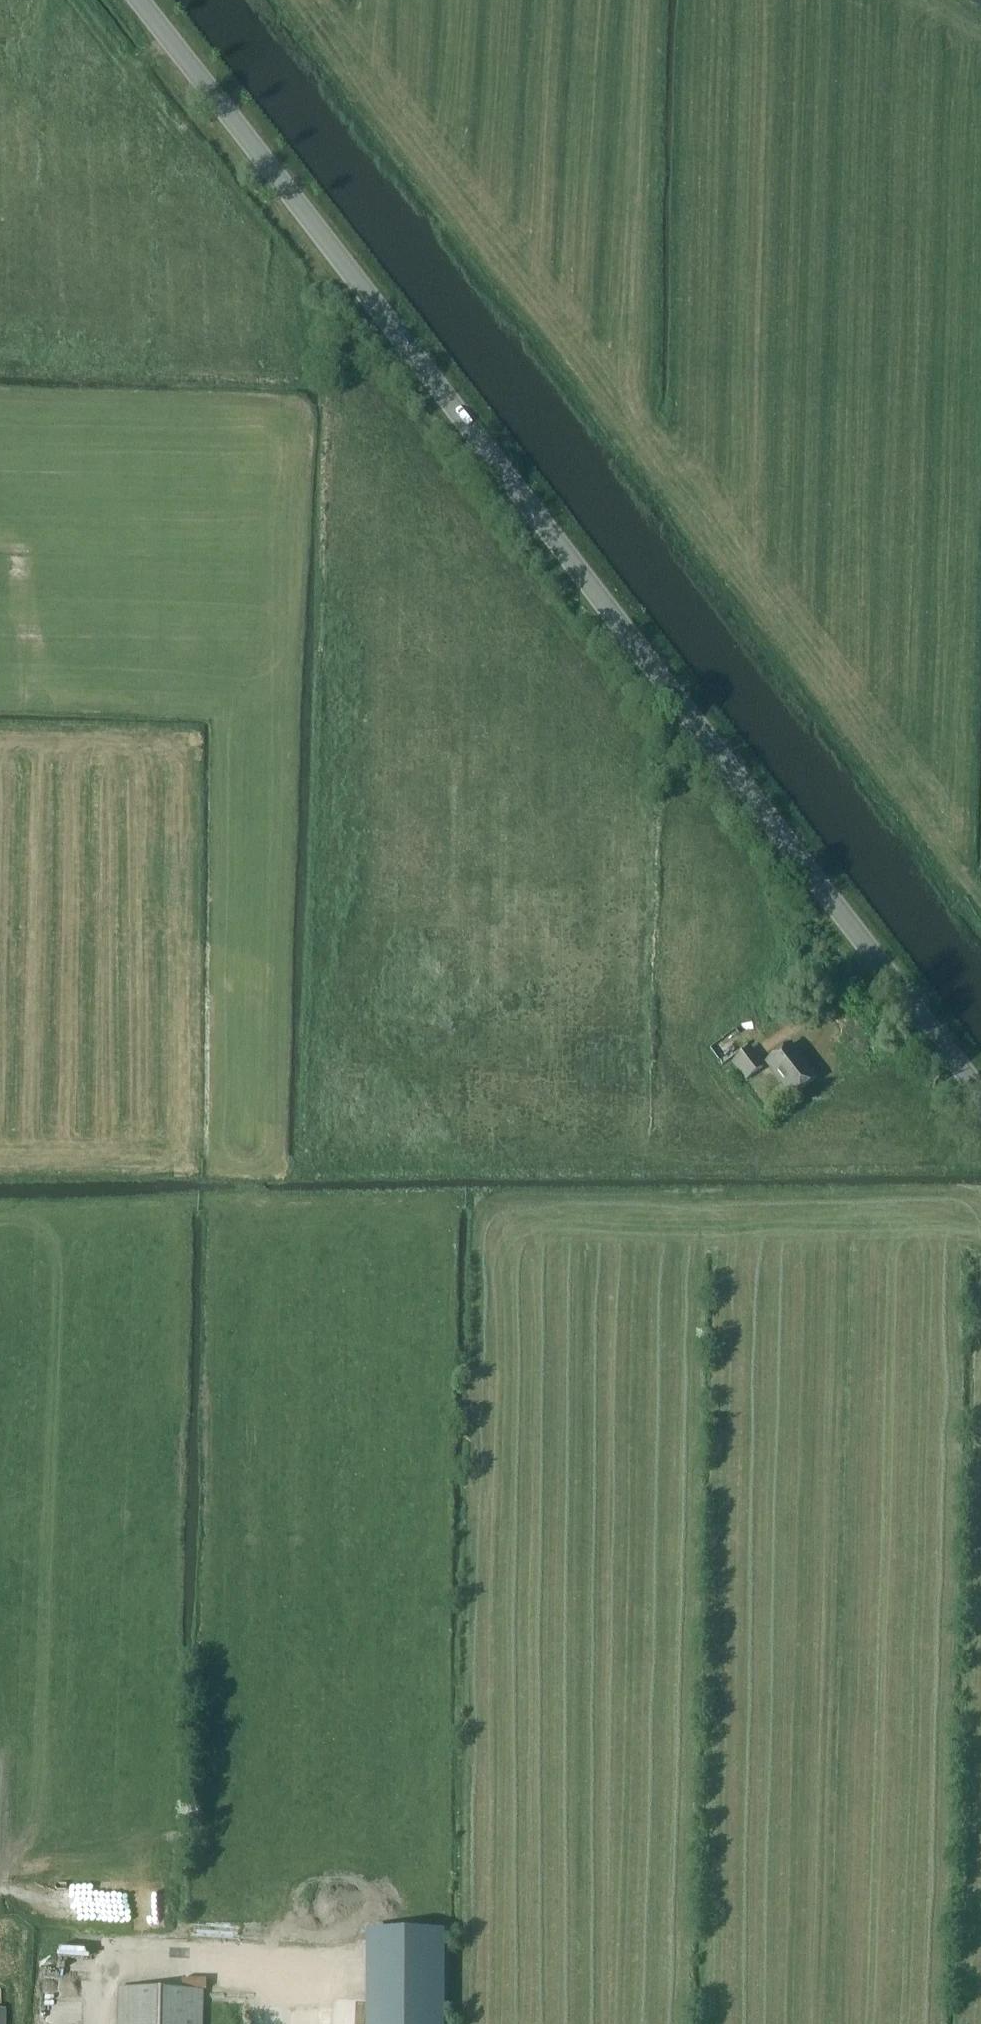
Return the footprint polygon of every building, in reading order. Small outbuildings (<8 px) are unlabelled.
[(767,1063),(793,1097),(816,1079),(790,1045),(767,1063)] [(731,1063),(745,1081),(765,1066),(750,1048),(731,1063)] [(370,1934),(369,2023),(441,2023),(441,1934),(370,1934)] [(62,1988),(62,1978),(38,1977),(37,1987),(62,1988)] [(201,1989),(117,1987),(117,2023),(200,2023),(201,1989)]
